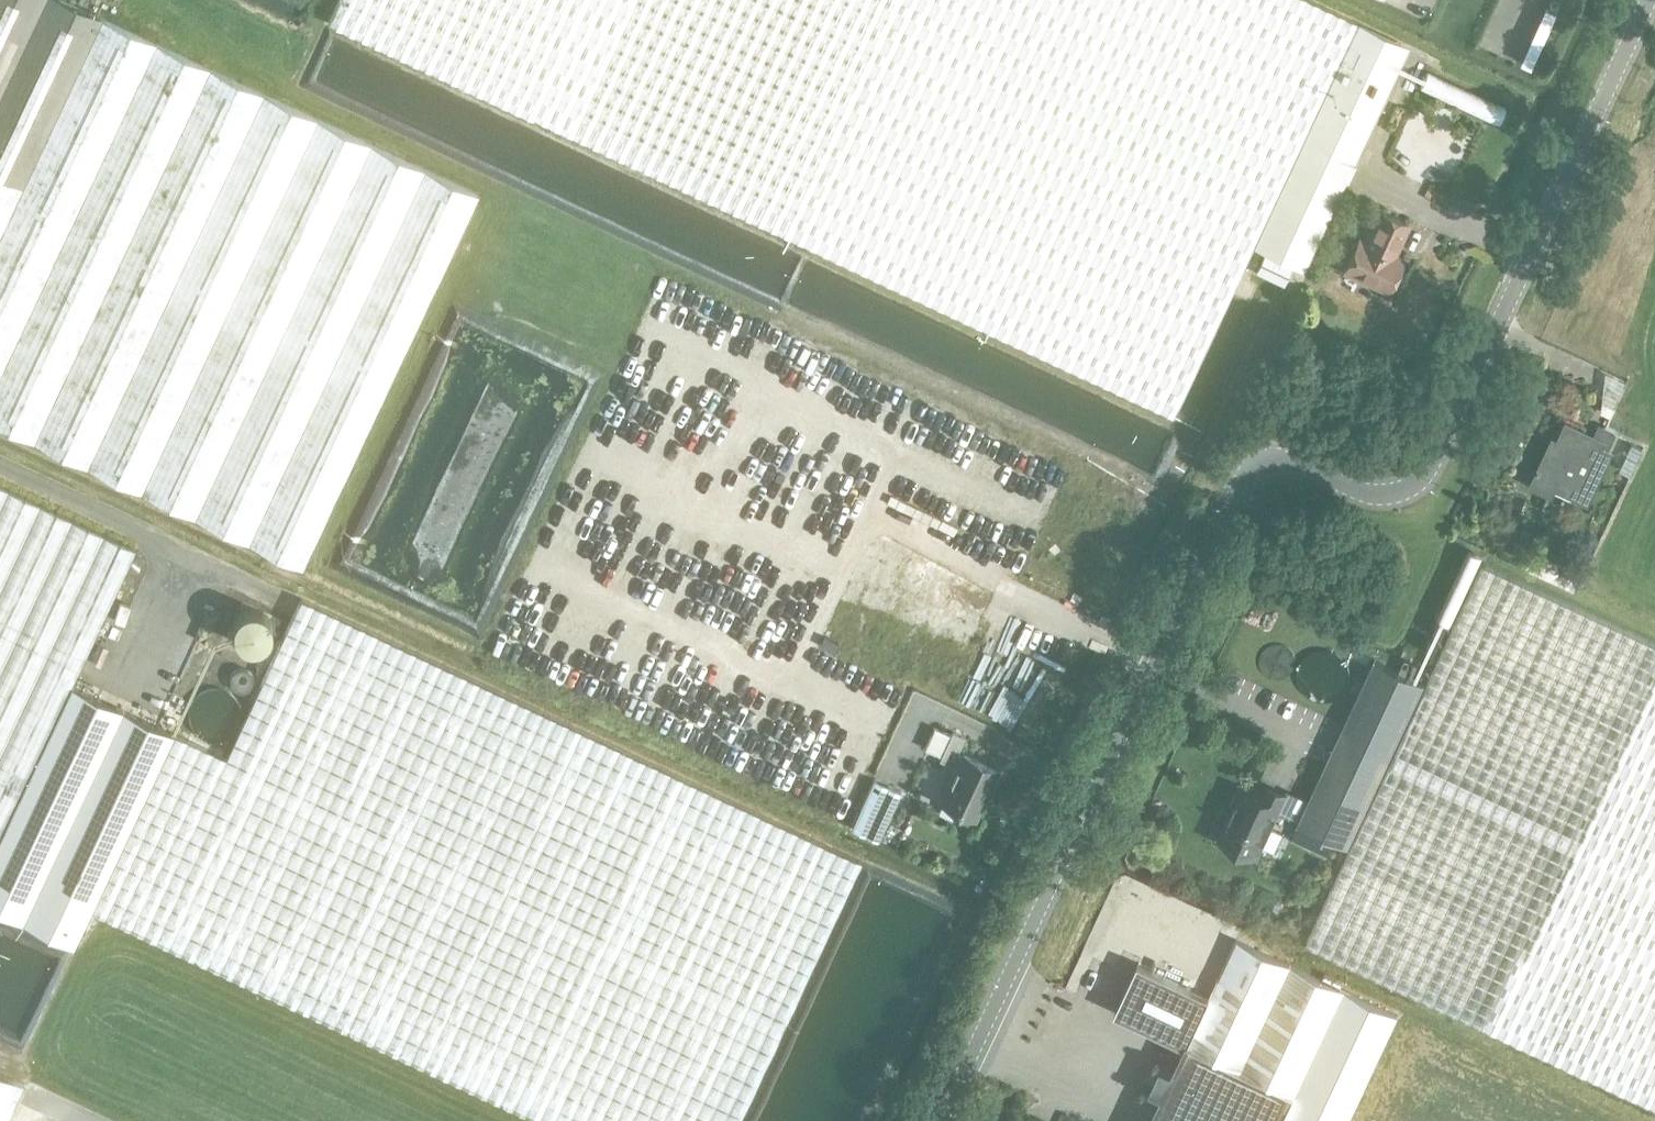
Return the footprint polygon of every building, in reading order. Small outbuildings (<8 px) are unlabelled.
[(90,11),(95,0),(0,0),(0,423),(303,566),(478,193),(90,11)] [(1253,245),(1358,21),(1313,0),(338,0),(328,22),(1173,416),(1253,245)] [(1253,245),(1266,251),(1257,269),(1284,282),(1292,263),(1304,269),(1409,45),(1358,21),(1253,245)] [(1403,259),(1395,255),(1409,224),(1379,210),(1365,241),(1360,238),(1345,271),(1372,284),(1374,287),(1381,291),(1385,289),(1388,291),(1403,259)] [(659,293),(481,671),(807,824),(883,661),(798,621),(848,515),(915,546),(966,437),(659,293)] [(417,371),(408,451),(481,460),(480,468),(462,466),(463,460),(449,471),(442,470),(441,479),(464,482),(462,494),(460,513),(515,579),(523,500),(518,500),(519,489),(536,475),(511,473),(553,438),(518,434),(523,393),(508,391),(521,380),(515,359),(533,354),(466,346),(462,376),(449,360),(457,385),(440,399),(417,371)] [(1602,401),(1601,410),(1612,415),(1616,407),(1613,406),(1602,401)] [(1616,431),(1605,426),(1599,423),(1591,441),(1582,437),(1585,431),(1567,423),(1559,440),(1554,438),(1540,467),(1539,467),(1537,470),(1538,471),(1532,484),(1552,493),(1558,482),(1568,487),(1566,491),(1588,501),(1612,451),(1608,449),(1616,431)] [(72,685),(136,548),(0,484),(0,837),(72,685)] [(1427,683),(1351,846),(1307,940),(1654,1102),(1654,642),(1484,562),(1427,683)] [(174,733),(92,907),(544,1120),(739,1120),(862,861),(301,597),(225,757),(174,733)] [(265,604),(233,614),(243,646),(275,635),(265,604)] [(1340,678),(1342,669),(1341,665),(1340,660),(1336,654),(1330,650),(1325,648),(1321,647),(1315,648),(1311,650),(1305,654),(1300,660),(1299,668),(1300,677),(1304,683),(1310,688),(1315,690),(1319,691),(1327,690),(1335,685),(1337,683),(1340,678)] [(1400,670),(1375,659),(1298,822),(1351,846),(1427,683),(1413,677),(1418,665),(1405,659),(1400,670)] [(0,837),(0,910),(75,945),(92,907),(174,733),(72,685),(0,837)] [(233,721),(234,716),(234,711),(232,705),(229,700),(226,697),(218,692),(213,690),(208,690),(204,690),(198,692),(190,697),(187,701),(184,705),(183,710),(182,715),(183,724),(186,729),(189,733),(193,737),(197,739),(206,742),(211,741),(218,740),(226,735),(229,731),(232,727),(233,721)] [(957,767),(942,800),(974,815),(995,769),(957,751),(964,736),(952,730),(939,758),(957,767)] [(875,778),(852,825),(878,837),(901,790),(875,778)] [(1263,797),(1255,794),(1244,789),(1221,839),(1256,855),(1285,794),(1282,793),(1282,794),(1270,788),(1271,788),(1268,786),(1263,797)] [(1118,899),(1102,950),(1119,955),(1134,904),(1118,899)] [(1187,950),(1188,942),(1187,934),(1185,930),(1183,926),(1179,923),(1175,921),(1167,918),(1158,919),(1154,921),(1150,924),(1146,928),(1144,932),(1142,937),(1142,941),(1143,950),(1145,954),(1148,958),(1155,963),(1159,964),(1165,965),(1169,965),(1175,963),(1182,958),(1187,950)] [(1210,996),(1138,962),(1115,1012),(1187,1045),(1173,1074),(1162,1069),(1153,1088),(1164,1093),(1151,1120),(1348,1120),(1398,1014),(1237,938),(1210,996)] [(24,1082),(0,1071),(0,1120),(5,1120),(24,1082)]
